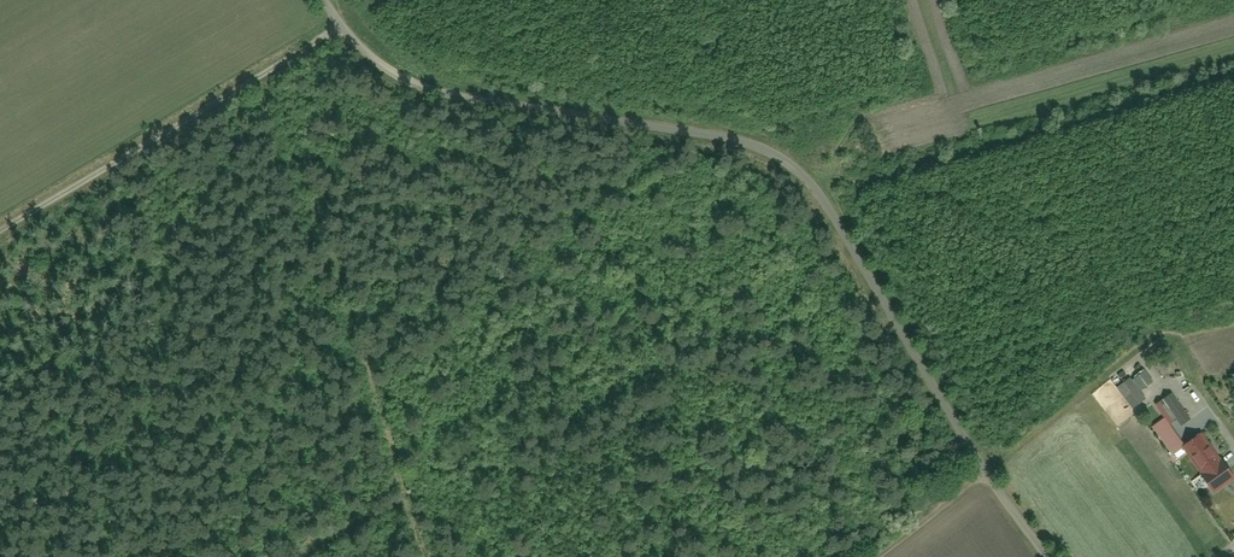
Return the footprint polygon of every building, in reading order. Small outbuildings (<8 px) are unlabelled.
[(1183,371),(1175,377),(1185,390),(1193,384),(1183,371)] [(1136,385),(1125,395),(1136,408),(1147,398),(1136,385)] [(1173,393),(1165,400),(1183,422),(1192,415),(1173,393)] [(1165,418),(1154,427),(1174,453),(1186,443),(1165,418)] [(1214,492),(1233,478),(1233,476),(1222,460),(1220,461),(1201,434),(1184,446),(1203,473),(1201,475),(1214,492)]
